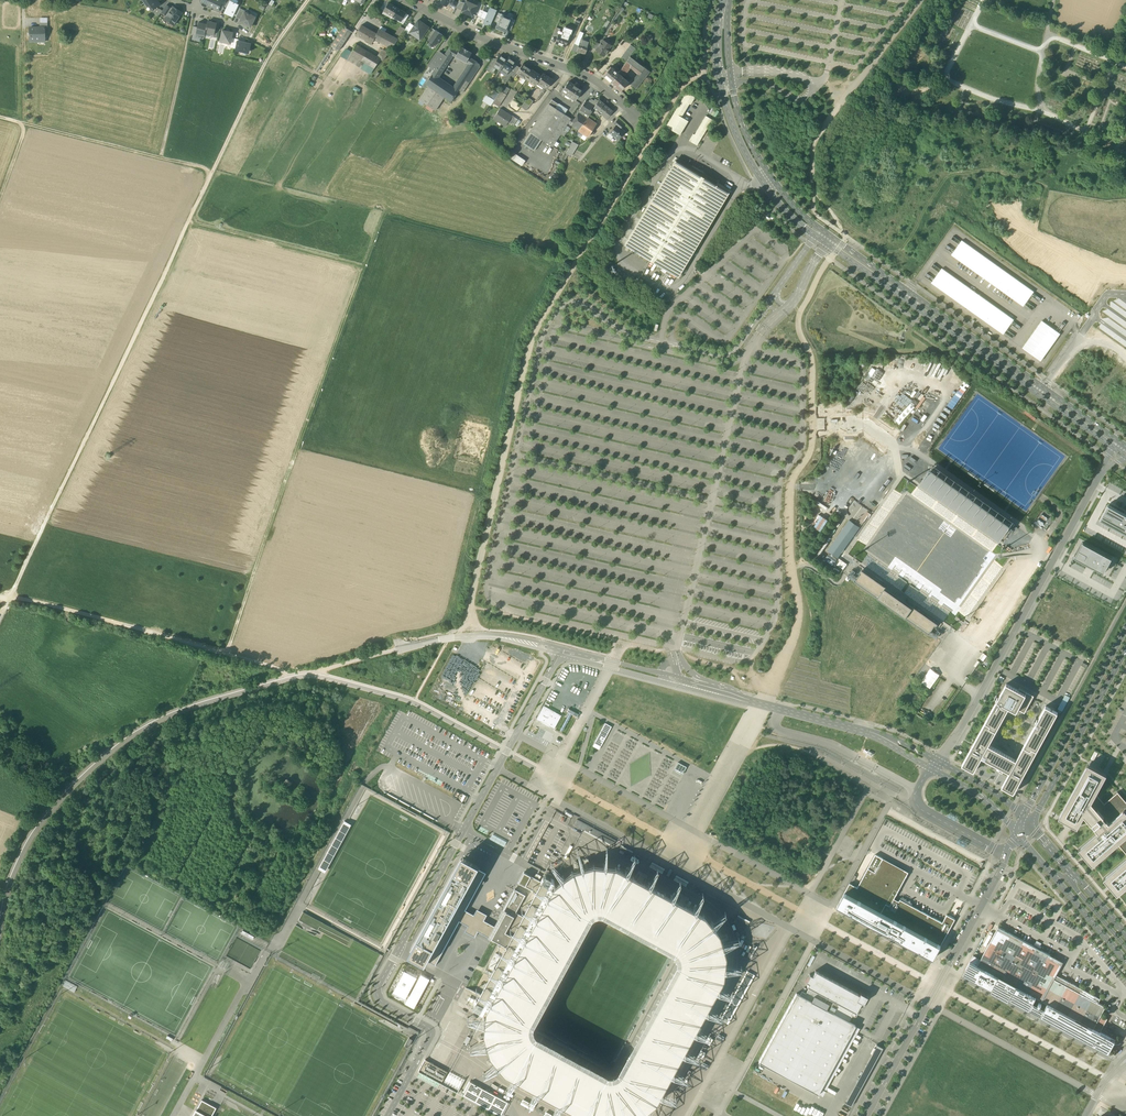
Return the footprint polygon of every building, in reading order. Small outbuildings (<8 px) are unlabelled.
[(145,3),(148,6),(149,6),(152,11),(159,6),(157,3),(158,2),(157,0),(148,0),(145,3)] [(210,5),(212,7),(213,6),(218,9),(221,3),(223,0),(212,0),(210,5)] [(237,6),(238,5),(230,1),(224,13),(233,16),(233,15),(237,6)] [(454,1),(453,1),(452,3),(451,5),(450,6),(455,9),(456,8),(458,3),(454,1)] [(462,10),(465,3),(460,1),(458,3),(456,8),(462,10)] [(472,16),(477,5),(466,1),(465,3),(462,10),(461,12),(472,16)] [(398,9),(388,3),(384,11),(393,16),(398,9)] [(482,4),(477,16),(480,17),(483,10),(485,6),(482,4)] [(172,9),(166,5),(162,11),(162,12),(167,16),(172,9)] [(173,7),(172,9),(167,16),(165,19),(174,25),(175,24),(176,24),(177,22),(177,21),(182,13),(173,7)] [(245,11),(240,8),(236,16),(236,17),(241,20),(244,12),(245,12),(245,11)] [(490,8),(488,12),(483,10),(480,17),(479,19),(484,21),(486,22),(485,23),(489,25),(492,18),(493,19),(494,16),(493,16),(496,10),(490,8)] [(406,14),(398,9),(393,16),(401,21),(406,14)] [(245,12),(244,12),(241,20),(240,22),(251,27),(255,17),(245,12)] [(496,27),(501,30),(507,16),(501,14),(498,23),(496,27)] [(512,19),(507,16),(501,30),(506,32),(508,28),(512,19)] [(414,26),(410,32),(416,36),(417,34),(422,37),(429,27),(424,24),(424,25),(422,24),(423,23),(418,20),(414,26)] [(216,23),(207,21),(207,24),(205,33),(213,35),(214,35),(215,30),(216,23)] [(518,21),(513,33),(526,37),(530,26),(518,21)] [(207,24),(198,22),(197,27),(196,34),(205,36),(205,33),(207,24)] [(414,26),(410,23),(404,31),(408,34),(410,32),(414,26)] [(368,29),(361,25),(356,35),(363,39),(368,29)] [(402,34),(405,28),(401,25),(397,31),(402,34)] [(40,27),(30,27),(30,31),(29,31),(28,33),(28,35),(29,36),(30,36),(30,42),(38,42),(38,39),(45,39),(45,41),(45,28),(45,27),(40,27)] [(344,27),(332,46),(338,50),(351,31),(344,27)] [(436,30),(433,28),(427,36),(430,39),(436,30)] [(368,29),(363,39),(372,43),(373,41),(374,39),(377,34),(375,33),(368,29)] [(398,39),(379,29),(377,34),(374,39),(375,39),(392,48),(398,39)] [(226,31),(223,30),(220,41),(230,44),(232,38),(233,32),(229,32),(230,31),(226,30),(226,31)] [(436,31),(436,30),(430,39),(428,41),(435,46),(443,35),(439,32),(438,32),(436,31)] [(574,44),(579,46),(581,38),(582,39),(584,33),(580,31),(574,44)] [(563,35),(559,34),(558,36),(555,44),(565,47),(569,37),(563,35)] [(577,51),(585,54),(590,42),(582,39),(581,38),(579,46),(577,51)] [(596,50),(596,51),(604,56),(611,45),(603,39),(600,44),(596,50)] [(238,41),(236,46),(236,48),(240,49),(239,51),(244,52),(244,50),(249,51),(251,44),(238,41)] [(378,57),(356,44),(350,54),(374,68),(380,59),(378,57)] [(458,52),(450,47),(447,51),(452,55),(455,56),(458,52)] [(458,52),(455,56),(466,62),(469,57),(471,53),(468,51),(461,47),(458,52)] [(383,49),(378,57),(380,59),(383,60),(388,52),(383,49)] [(440,52),(430,67),(435,70),(432,74),(437,77),(452,55),(447,51),(444,55),(440,52)] [(327,54),(316,70),(319,72),(329,55),(327,54)] [(500,55),(497,58),(496,61),(493,66),(500,71),(501,69),(507,60),(507,59),(500,55)] [(634,59),(630,56),(619,74),(622,77),(630,66),(634,60),(634,59)] [(507,60),(501,69),(508,73),(508,74),(511,69),(515,63),(508,58),(507,59),(507,60)] [(469,64),(453,89),(458,91),(465,80),(477,62),(473,59),(469,64)] [(493,59),(486,69),(489,71),(493,66),(496,61),(493,59)] [(650,72),(634,60),(630,66),(641,74),(631,86),(635,89),(650,72)] [(477,62),(465,80),(469,82),(470,83),(481,65),(477,62)] [(520,68),(517,73),(535,85),(537,83),(541,76),(523,64),(520,68)] [(517,66),(514,71),(511,75),(514,78),(517,73),(520,68),(517,66)] [(619,74),(611,67),(603,76),(611,83),(619,74)] [(511,69),(508,74),(508,73),(505,77),(508,79),(511,75),(514,71),(511,69)] [(553,80),(545,74),(545,75),(543,73),(541,76),(537,83),(545,88),(546,89),(553,80)] [(437,77),(432,74),(426,83),(429,85),(437,91),(439,92),(445,96),(451,101),(458,91),(453,89),(437,77)] [(622,77),(619,74),(611,83),(621,91),(621,90),(628,82),(622,77)] [(469,82),(465,80),(458,91),(462,94),(469,82)] [(582,90),(569,81),(562,91),(575,100),(582,90)] [(439,92),(437,91),(429,85),(419,100),(435,110),(445,96),(439,92)] [(505,86),(501,91),(507,95),(510,90),(505,86)] [(501,91),(498,94),(492,103),(498,107),(507,95),(501,91)] [(491,105),(498,94),(495,92),(490,98),(487,95),(484,100),(491,105)] [(666,126),(680,135),(689,121),(682,116),(690,103),(691,104),(695,97),(687,92),(666,126)] [(527,111),(533,101),(528,97),(521,107),(527,111)] [(613,111),(599,99),(598,101),(595,106),(594,108),(607,118),(613,111)] [(549,104),(555,108),(558,104),(552,100),(549,104)] [(588,102),(586,101),(580,110),(586,114),(589,116),(594,108),(595,106),(591,104),(588,102)] [(555,108),(549,104),(542,115),(530,132),(541,140),(546,143),(552,147),(571,118),(561,112),(555,108)] [(512,116),(507,113),(507,112),(505,111),(505,112),(500,108),(493,119),(501,124),(502,124),(505,126),(508,122),(512,116)] [(584,117),(579,113),(579,114),(574,121),(571,125),(579,130),(587,119),(584,117)] [(518,119),(512,115),(512,116),(508,122),(514,125),(518,119)] [(693,133),(689,140),(697,145),(714,120),(706,116),(695,134),(693,133)] [(596,124),(587,118),(587,119),(579,130),(578,130),(588,137),(596,124)] [(617,123),(616,125),(615,125),(609,133),(618,140),(625,131),(621,128),(622,127),(617,123)] [(541,140),(530,132),(523,144),(530,148),(534,151),(541,140)] [(578,145),(572,142),(566,153),(571,156),(578,145)] [(523,166),(527,160),(518,154),(515,160),(523,166)] [(729,193),(675,160),(623,246),(677,278),(729,193)] [(959,244),(961,241),(953,236),(951,239),(959,244)] [(952,253),(951,254),(1023,306),(1024,304),(1026,302),(1031,296),(1033,293),(1033,292),(962,240),(961,241),(959,244),(954,250),(952,253)] [(952,253),(954,250),(947,245),(945,248),(952,253)] [(939,272),(941,270),(933,264),(931,267),(939,272)] [(933,282),(932,283),(1004,334),(1005,333),(1007,330),(1011,324),(1013,321),(1014,320),(942,269),(941,270),(939,272),(934,279),(933,282)] [(933,282),(934,279),(927,273),(925,276),(933,282)] [(1041,298),(1033,293),(1031,296),(1038,301),(1041,298)] [(1055,304),(1059,306),(1058,308),(1063,311),(1067,303),(1058,298),(1055,304)] [(1034,307),(1026,302),(1024,304),(1032,310),(1034,307)] [(1020,326),(1013,321),(1011,324),(1018,329),(1020,326)] [(1056,331),(1042,321),(1023,348),(1041,361),(1060,333),(1059,333),(1056,331)] [(1063,322),(1056,331),(1059,333),(1065,324),(1063,322)] [(949,396),(949,395),(946,397),(950,403),(958,398),(955,392),(949,396)] [(901,431),(895,440),(899,443),(905,434),(901,431)] [(917,484),(909,495),(990,553),(998,541),(1013,522),(932,464),(917,484)] [(894,489),(857,541),(865,547),(902,495),(894,489)] [(845,509),(849,503),(850,503),(854,497),(850,495),(841,507),(845,509)] [(1099,519),(1125,533),(1125,513),(1108,504),(1099,519)] [(1045,509),(1035,524),(1043,529),(1053,514),(1045,509)] [(823,514),(816,526),(823,531),(830,519),(823,514)] [(849,523),(829,551),(838,557),(858,529),(849,523)] [(1112,558),(1083,542),(1075,557),(1104,573),(1112,558)] [(861,569),(938,624),(939,622),(940,622),(942,623),(943,622),(944,621),(950,613),(867,555),(860,564),(860,565),(863,568),(861,569)] [(841,558),(837,564),(844,569),(848,563),(841,558)] [(995,561),(958,612),(966,618),(1003,567),(995,561)] [(938,624),(861,569),(859,572),(860,573),(855,581),(929,634),(935,626),(936,627),(938,624)] [(940,644),(930,659),(939,665),(950,651),(940,644)] [(1036,723),(1016,760),(989,745),(1009,708),(1017,712),(1018,709),(1025,713),(1033,697),(1034,695),(1020,688),(1018,690),(1007,684),(1006,683),(999,698),(998,697),(996,701),(997,701),(962,765),(974,771),(982,757),(1001,767),(1005,769),(1010,772),(1002,786),(1014,793),(1058,712),(1046,706),(1038,720),(1037,719),(1035,723),(1036,723)] [(561,715),(544,706),(536,720),(554,729),(561,715)] [(594,743),(601,746),(604,741),(602,739),(607,731),(608,732),(612,726),(605,723),(594,743)] [(538,740),(550,746),(555,735),(543,730),(538,740)] [(678,762),(674,770),(682,774),(686,767),(678,762)] [(1088,764),(1066,803),(1059,817),(1078,828),(1084,816),(1098,832),(1079,849),(1093,865),(1118,844),(1125,853),(1125,801),(1118,792),(1104,803),(1096,794),(1107,774),(1088,764)] [(617,840),(577,820),(574,824),(583,829),(613,846),(615,843),(617,840)] [(498,836),(498,838),(499,839),(498,842),(504,846),(507,842),(498,836)] [(633,852),(621,846),(620,848),(631,854),(633,852)] [(553,1115),(552,1115),(553,1115),(562,1102),(582,1113),(580,1115),(583,1115),(584,1114),(588,1115),(634,1115),(638,1115),(646,1109),(653,1115),(655,1115),(648,1107),(656,1101),(660,1092),(677,1099),(662,1090),(672,1071),(688,1079),(689,1078),(673,1069),(683,1050),(699,1058),(700,1057),(685,1047),(694,1029),(711,1036),(696,1027),(706,1009),(722,1016),(722,1015),(707,1006),(717,989),(734,996),(734,995),(719,985),(723,976),(724,967),(742,968),(743,967),(725,964),(725,953),(723,944),(740,938),(740,937),(722,941),(719,932),(713,924),(726,912),(725,911),(711,921),(705,914),(698,909),(705,894),(705,893),(696,908),(675,897),(682,881),(681,881),(672,896),(652,884),(659,869),(658,868),(649,883),(628,872),(636,856),(635,856),(626,871),(617,865),(606,864),(607,847),(606,847),(604,864),(593,863),(583,866),(577,849),(580,867),(571,869),(562,876),(559,872),(551,863),(550,863),(560,878),(552,884),(551,885),(502,978),(491,1000),(487,1006),(486,1009),(485,1018),(478,1017),(467,1017),(467,1018),(476,1020),(485,1021),(484,1032),(486,1041),(470,1046),(471,1048),(487,1043),(490,1054),(497,1061),(484,1073),(499,1063),(504,1071),(513,1076),(506,1091),(507,1092),(515,1077),(537,1088),(530,1102),(529,1104),(530,1104),(531,1103),(539,1089),(559,1100),(553,1115)] [(837,906),(934,958),(955,919),(947,915),(943,922),(900,899),(899,901),(894,899),(895,896),(908,872),(876,854),(858,888),(850,883),(837,906)] [(480,866),(461,855),(407,953),(426,964),(428,961),(452,917),(479,869),(480,866)] [(1103,878),(1118,894),(1125,888),(1125,887),(1125,859),(1103,878)] [(485,872),(479,869),(452,917),(428,961),(436,966),(437,964),(435,964),(456,926),(457,926),(460,921),(464,923),(470,927),(469,930),(474,933),(475,930),(491,938),(497,928),(481,919),(483,916),(478,913),(476,916),(469,913),(466,911),(469,906),(467,905),(480,883),(484,884),(484,882),(485,881),(481,880),(485,874),(486,874),(487,873),(485,872)] [(518,882),(536,892),(538,887),(534,884),(539,886),(541,881),(524,872),(518,882)] [(487,1006),(491,1000),(502,978),(551,885),(552,883),(554,879),(551,878),(548,884),(542,880),(541,881),(539,886),(534,884),(538,887),(536,892),(527,907),(522,905),(527,908),(523,915),(516,928),(510,926),(510,927),(515,930),(512,935),(506,931),(514,916),(503,910),(500,916),(502,918),(501,921),(499,920),(498,923),(499,924),(497,928),(491,938),(499,942),(506,946),(504,950),(499,947),(499,948),(504,951),(493,971),(488,969),(487,969),(492,972),(489,977),(481,992),(477,990),(477,991),(480,994),(477,1000),(483,1003),(480,1010),(482,1011),(486,1005),(487,1006)] [(526,894),(515,889),(503,910),(514,916),(506,931),(512,935),(515,930),(510,927),(510,926),(516,928),(523,915),(516,912),(526,894)] [(750,921),(738,915),(736,919),(748,925),(750,921)] [(1055,958),(999,927),(977,965),(1036,997),(1036,998),(1042,1001),(1054,979),(1059,970),(1055,958)] [(753,944),(747,956),(751,958),(757,946),(753,944)] [(977,965),(970,961),(963,974),(1029,1010),(1030,1009),(1034,1002),(1036,998),(1036,997),(977,965)] [(859,994),(815,970),(812,975),(810,974),(806,981),(808,982),(807,985),(809,987),(806,993),(802,991),(800,995),(849,1021),(852,1015),(854,1016),(856,1012),(861,1002),(863,1003),(867,996),(860,992),(859,994)] [(1100,999),(1061,977),(1058,982),(1054,979),(1042,1001),(1047,1004),(1048,1004),(1100,1032),(1107,1019),(1101,1015),(1106,1007),(1098,1003),(1100,999)] [(800,995),(796,993),(759,1061),(818,1094),(855,1025),(849,1021),(800,995)] [(1038,1005),(1034,1002),(1030,1009),(1034,1011),(1033,1012),(1037,1014),(1037,1013),(1041,1015),(1045,1008),(1041,1006),(1042,1004),(1039,1002),(1038,1005)] [(1100,1032),(1048,1004),(1047,1004),(1045,1008),(1041,1015),(1041,1016),(1109,1053),(1115,1041),(1100,1032)] [(475,1022),(473,1021),(470,1028),(472,1029),(474,1031),(478,1023),(475,1022)] [(877,1044),(845,1103),(851,1106),(883,1048),(877,1044)] [(448,1071),(426,1060),(421,1070),(442,1081),(448,1071)] [(470,1082),(463,1096),(478,1104),(500,1115),(501,1115),(508,1102),(470,1082)] [(205,1092),(202,1099),(193,1115),(214,1115),(222,1101),(205,1092)] [(188,1099),(184,1107),(189,1110),(194,1102),(188,1099)] [(530,1102),(523,1099),(521,1102),(521,1104),(533,1110),(534,1109),(536,1105),(531,1103),(530,1104),(529,1104),(530,1102)]
